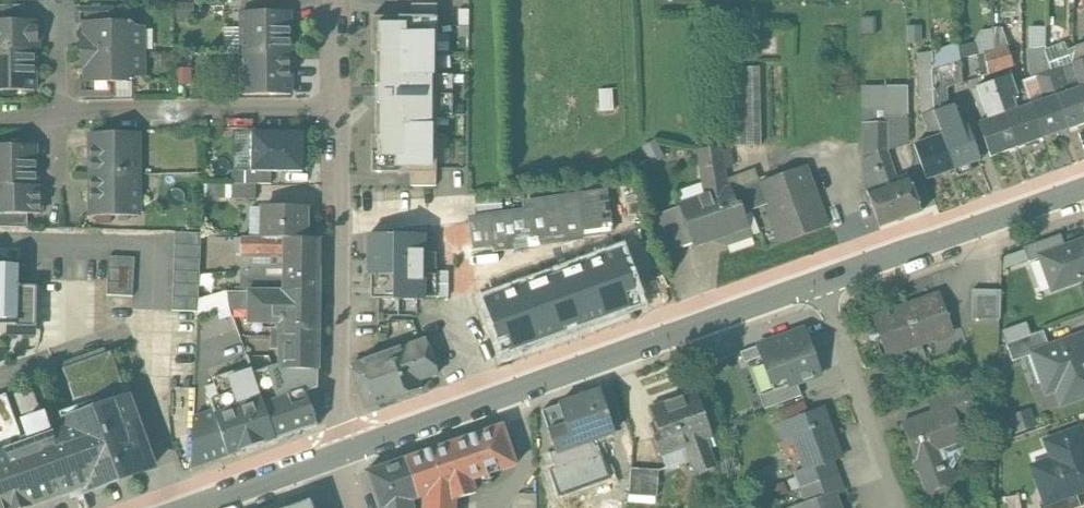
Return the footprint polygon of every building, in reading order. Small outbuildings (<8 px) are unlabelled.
[(0,6),(0,23),(26,23),(25,6),(0,6)] [(113,22),(113,9),(80,9),(80,24),(88,24),(88,22),(113,22)] [(290,12),(242,12),(242,28),(233,28),(233,29),(224,29),(225,54),(242,54),(290,53),(290,12)] [(437,17),(372,17),(372,54),(376,54),(375,87),(377,87),(377,103),(375,103),(375,136),(371,136),(371,173),(436,174),(437,17)] [(860,18),(860,36),(876,36),(876,18),(860,18)] [(113,22),(88,22),(88,24),(80,24),(80,53),(143,52),(143,28),(133,28),(127,22),(113,22)] [(0,23),(0,50),(35,50),(39,50),(39,23),(26,23),(0,23)] [(999,28),(990,29),(991,52),(1005,49),(999,28)] [(1048,47),(1048,61),(1054,59),(1058,70),(1074,65),(1066,42),(1048,47)] [(1073,52),(1079,50),(1082,62),(1083,62),(1083,44),(1074,47),(1073,52)] [(928,50),(928,63),(958,60),(957,47),(928,50)] [(1055,97),(1048,73),(1048,61),(1048,47),(1027,48),(1030,80),(1022,83),(1029,105),(1055,97)] [(1005,49),(991,52),(992,75),(1011,70),(1005,49)] [(0,50),(0,92),(35,91),(35,50),(0,50)] [(926,138),(937,134),(929,112),(928,63),(928,50),(911,51),(917,116),(926,138)] [(1073,52),(1074,65),(1082,62),(1079,50),(1073,52)] [(143,77),(143,52),(80,53),(80,82),(88,82),(88,84),(113,83),(128,83),(134,77),(143,77)] [(991,52),(965,59),(968,81),(992,75),(991,52)] [(290,94),(290,53),(242,54),(242,95),(290,94)] [(1054,59),(1048,61),(1048,73),(1058,70),(1054,59)] [(928,63),(929,112),(937,134),(956,127),(949,103),(941,107),(947,86),(961,84),(958,60),(928,63)] [(1082,62),(1074,65),(1081,88),(1083,87),(1083,68),(1082,62)] [(1058,70),(1048,73),(1055,97),(1081,88),(1074,65),(1058,70)] [(760,67),(731,68),(732,147),(761,146),(760,67)] [(1006,75),(992,79),(993,93),(1000,115),(1014,110),(1009,95),(1013,94),(1006,75)] [(992,79),(973,85),(986,120),(1000,115),(993,93),(992,79)] [(113,96),(113,83),(88,84),(88,82),(80,82),(80,97),(113,96)] [(885,148),(902,141),(889,141),(888,118),(901,118),(901,87),(861,87),(861,110),(874,110),(874,125),(884,125),(885,148)] [(1055,97),(1064,127),(1083,120),(1083,97),(1081,88),(1055,97)] [(1055,97),(1029,105),(1039,136),(1064,127),(1055,97)] [(1014,110),(1000,115),(1011,145),(1039,136),(1029,105),(1014,110)] [(861,110),(861,125),(874,125),(874,110),(861,110)] [(986,120),(977,123),(987,153),(1011,145),(1000,115),(986,120)] [(889,141),(902,141),(901,118),(888,118),(889,141)] [(862,156),(885,148),(884,125),(874,125),(861,125),(862,156)] [(956,127),(937,134),(949,166),(974,157),(962,125),(956,127)] [(303,133),(253,133),(252,171),(302,172),(303,133)] [(138,134),(90,134),(90,175),(138,175),(138,134)] [(926,138),(911,144),(923,176),(949,166),(937,134),(926,138)] [(36,146),(0,146),(0,188),(36,187),(36,146)] [(720,147),(703,150),(704,154),(699,154),(706,197),(680,206),(680,207),(693,243),(694,245),(724,235),(727,246),(752,237),(744,214),(768,205),(761,184),(733,194),(731,189),(727,190),(720,147)] [(885,148),(862,156),(867,186),(895,175),(885,148)] [(804,167),(761,184),(768,205),(781,244),(826,227),(804,167)] [(895,175),(867,186),(879,220),(920,206),(907,171),(895,175)] [(138,175),(90,175),(90,217),(139,216),(138,175)] [(256,184),(232,184),(232,199),(256,200),(256,184)] [(36,187),(0,188),(0,215),(27,214),(40,214),(40,186),(36,187)] [(526,209),(469,217),(479,292),(495,334),(514,343),(517,337),(563,321),(554,296),(630,285),(623,233),(613,235),(607,187),(524,198),(526,209)] [(305,208),(263,207),(263,238),(305,239),(305,208)] [(680,207),(653,217),(666,253),(693,243),(680,207)] [(27,214),(0,215),(0,228),(27,229),(27,214)] [(431,231),(365,231),(365,266),(431,266),(431,231)] [(201,234),(175,233),(175,246),(201,247),(201,234)] [(1061,234),(1024,247),(1029,262),(1041,257),(1041,256),(1066,247),(1061,234)] [(305,239),(263,238),(241,238),(241,254),(247,254),(247,269),(284,265),(284,266),(320,266),(320,239),(305,239)] [(1041,256),(1041,257),(1053,289),(1083,278),(1083,241),(1066,247),(1041,256)] [(201,247),(175,246),(174,259),(200,260),(201,247)] [(135,258),(109,256),(108,269),(134,271),(135,258)] [(200,260),(174,259),(174,272),(200,273),(200,260)] [(0,265),(0,320),(7,320),(17,321),(18,286),(19,266),(0,265)] [(242,270),(242,292),(248,292),(259,292),(259,277),(283,277),(284,266),(284,265),(247,269),(242,270)] [(320,266),(284,266),(283,277),(283,292),(319,293),(320,266)] [(431,266),(365,266),(365,301),(431,301),(431,266)] [(134,284),(134,271),(108,269),(108,282),(134,284)] [(200,273),(174,272),(173,285),(199,286),(200,273)] [(259,277),(259,292),(280,292),(283,292),(283,277),(259,277)] [(134,284),(108,282),(107,295),(133,297),(134,284)] [(199,286),(173,285),(173,298),(199,299),(199,286)] [(37,286),(18,286),(17,321),(7,320),(7,329),(36,330),(37,286)] [(1001,291),(973,290),(972,319),(1000,319),(1001,291)] [(230,309),(226,292),(199,300),(198,312),(198,318),(230,309)] [(248,309),(248,292),(242,292),(226,292),(230,309),(248,309)] [(259,292),(248,292),(248,309),(248,339),(279,339),(280,292),(259,292)] [(283,292),(280,292),(279,339),(279,357),(279,366),(281,366),(280,368),(318,369),(319,293),(283,292)] [(939,295),(907,307),(920,343),(952,332),(939,295)] [(173,298),(172,311),(198,312),(199,300),(199,299),(173,298)] [(907,307),(874,319),(887,355),(920,343),(907,307)] [(804,330),(758,347),(763,362),(774,392),(813,378),(813,377),(821,375),(816,360),(816,359),(814,355),(811,356),(807,347),(811,346),(809,342),(804,330)] [(1043,331),(1006,344),(1013,361),(1033,354),(1032,353),(1049,347),(1043,331)] [(1032,353),(1033,354),(1046,393),(1057,389),(1062,405),(1083,397),(1083,340),(1082,335),(1049,347),(1032,353)] [(426,339),(351,365),(366,408),(374,406),(379,409),(380,408),(383,403),(421,389),(418,381),(438,375),(426,339)] [(195,359),(193,420),(213,413),(209,401),(219,398),(213,382),(234,375),(251,369),(246,356),(242,343),(195,359)] [(64,371),(80,417),(46,429),(37,402),(11,411),(5,395),(0,397),(0,507),(24,507),(68,492),(71,499),(87,493),(86,491),(152,468),(127,400),(110,354),(64,371)] [(277,366),(279,366),(279,357),(246,356),(251,369),(252,374),(277,366)] [(318,369),(280,368),(281,366),(279,366),(277,366),(252,374),(275,440),(277,440),(277,439),(314,426),(315,427),(316,426),(317,426),(305,392),(318,388),(318,369)] [(252,374),(251,369),(234,375),(239,389),(247,405),(215,418),(229,456),(275,440),(252,374)] [(213,413),(215,418),(247,405),(239,389),(234,375),(213,382),(219,398),(209,401),(213,413)] [(598,390),(542,410),(555,451),(548,453),(553,469),(556,475),(578,467),(592,463),(584,442),(614,432),(599,389),(598,390)] [(956,389),(928,400),(932,413),(952,406),(955,415),(964,412),(956,389)] [(698,392),(649,409),(659,437),(653,439),(659,457),(690,446),(698,468),(717,461),(707,433),(713,431),(698,392)] [(932,413),(903,424),(916,460),(917,460),(931,499),(952,491),(950,484),(953,483),(954,479),(951,471),(946,468),(944,469),(943,467),(941,467),(935,453),(965,442),(955,415),(952,406),(932,413)] [(823,409),(788,422),(806,469),(806,470),(832,461),(841,458),(823,409)] [(213,413),(193,420),(192,469),(229,456),(215,418),(213,413)] [(503,426),(405,459),(415,498),(422,496),(455,485),(454,498),(476,493),(472,480),(516,465),(503,426)] [(1046,441),(1055,468),(1046,471),(1042,473),(1039,478),(1040,483),(1042,486),(1048,502),(1048,503),(1076,493),(1083,490),(1083,438),(1081,429),(1046,441)] [(365,473),(377,507),(384,507),(405,501),(415,498),(405,459),(365,473)] [(832,461),(806,470),(806,469),(796,473),(802,489),(838,476),(832,461)] [(578,467),(556,475),(553,469),(547,471),(556,497),(585,487),(578,467)] [(658,471),(631,468),(629,494),(655,496),(658,471)] [(838,476),(802,489),(808,503),(834,493),(835,495),(844,491),(838,476)] [(422,496),(422,507),(454,507),(454,498),(455,485),(422,496)] [(534,493),(513,494),(514,507),(535,507),(534,493)] [(799,506),(799,507),(840,507),(835,495),(834,493),(808,503),(799,506)] [(1048,503),(1048,502),(1039,505),(1040,507),(1078,507),(1081,507),(1076,493),(1048,503)] [(1008,497),(1010,507),(1021,507),(1018,495),(1008,497)]
